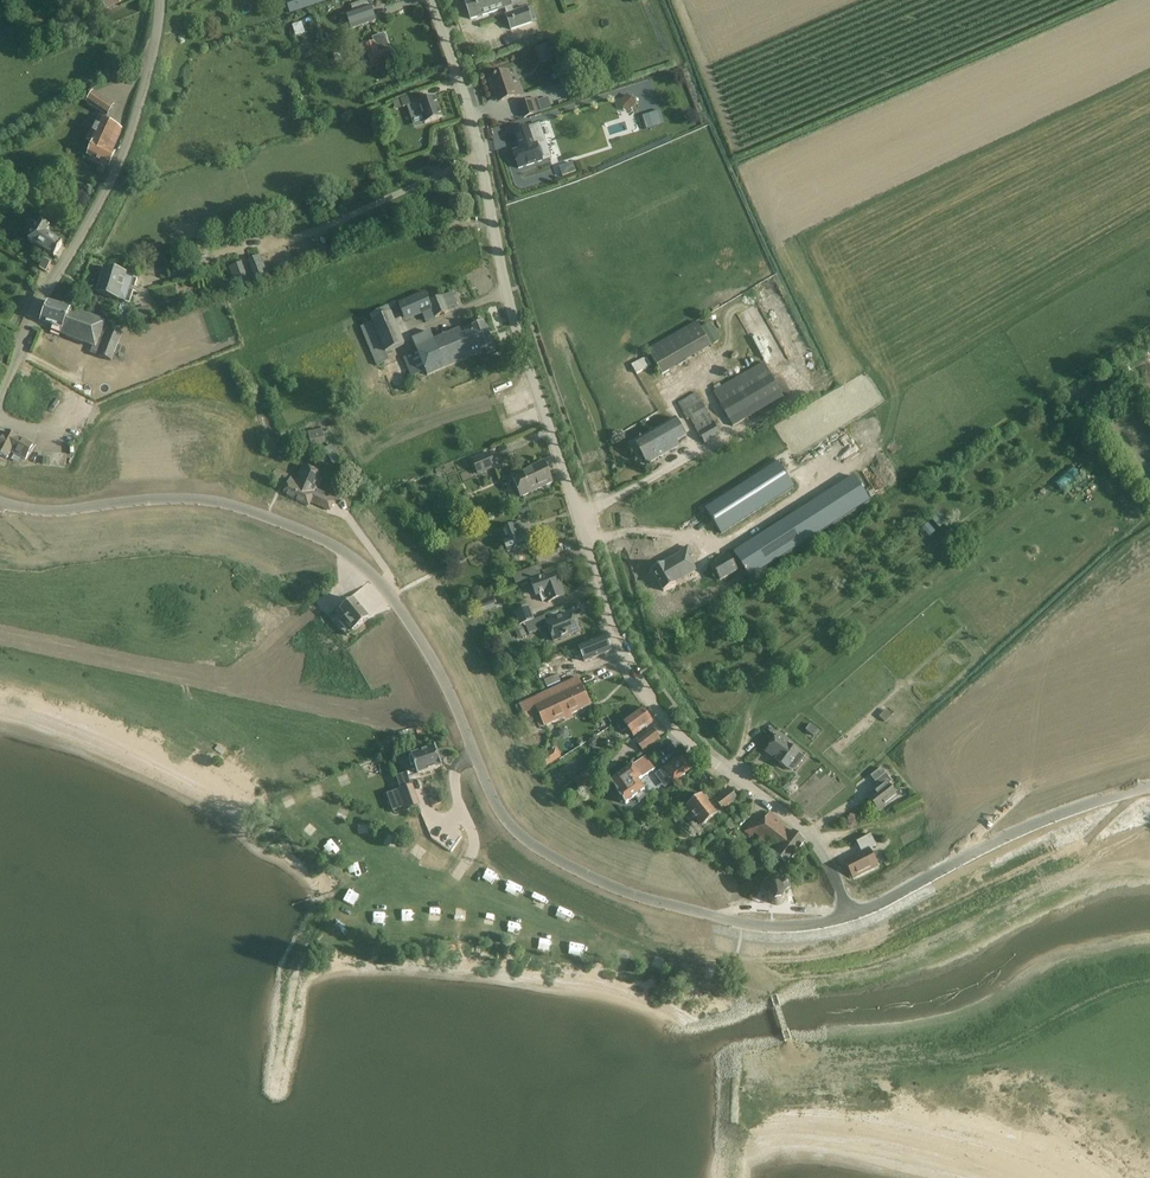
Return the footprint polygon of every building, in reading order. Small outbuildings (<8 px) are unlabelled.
[(121,4),(119,0),(95,0),(98,8),(104,6),(105,10),(121,4)] [(327,1),(327,0),(296,0),(299,10),(327,1)] [(532,22),(527,6),(523,8),(514,11),(512,7),(513,6),(511,0),(464,0),(471,19),(504,8),(506,14),(505,15),(511,31),(527,25),(533,23),(532,22)] [(352,29),(375,21),(370,7),(347,15),(352,29)] [(371,68),(393,60),(384,34),(373,38),(374,43),(364,47),(371,68)] [(541,62),(552,58),(547,43),(536,47),(541,62)] [(494,87),(497,95),(500,94),(502,101),(521,95),(518,87),(514,88),(509,71),(491,77),(491,79),(490,79),(489,81),(491,87),(492,87),(494,87)] [(87,104),(107,117),(115,105),(94,93),(87,104)] [(418,93),(401,99),(392,102),(395,110),(418,102),(425,124),(442,118),(435,96),(421,101),(418,93)] [(637,103),(626,94),(618,105),(629,113),(637,103)] [(519,104),(524,119),(543,113),(538,98),(519,104)] [(94,145),(90,156),(109,165),(115,150),(112,149),(121,128),(98,118),(88,142),(94,145)] [(519,168),(542,160),(537,143),(535,144),(529,126),(514,131),(520,149),(513,151),(519,168)] [(560,166),(563,176),(577,171),(573,161),(560,166)] [(28,241),(54,257),(62,243),(47,234),(50,229),(39,223),(28,241)] [(44,260),(39,269),(46,272),(51,263),(44,260)] [(134,277),(127,275),(104,268),(96,293),(125,303),(134,277)] [(426,322),(459,308),(453,292),(438,298),(436,293),(427,296),(425,291),(398,303),(406,322),(423,314),(426,322)] [(41,321),(62,330),(70,309),(49,300),(41,321)] [(360,327),(376,366),(388,361),(385,353),(405,345),(388,306),(374,311),(369,316),(372,322),(360,327)] [(112,326),(106,324),(106,323),(70,309),(62,330),(60,334),(93,347),(90,354),(104,358),(101,367),(109,369),(123,335),(110,330),(112,326)] [(468,326),(449,334),(434,340),(431,332),(412,339),(418,352),(403,358),(410,377),(426,371),(428,376),(461,362),(481,353),(480,351),(485,349),(488,355),(496,352),(493,346),(484,322),(469,328),(468,326)] [(655,345),(647,350),(663,376),(671,371),(655,345)] [(652,366),(647,357),(632,365),(637,374),(652,366)] [(764,362),(721,387),(719,383),(711,388),(733,427),(783,397),(764,362)] [(705,445),(721,435),(697,393),(678,403),(687,420),(690,419),(705,445)] [(675,418),(634,441),(648,464),(679,446),(678,443),(687,438),(675,418)] [(11,451),(26,459),(33,445),(7,431),(0,443),(0,454),(7,458),(11,451)] [(67,453),(43,451),(42,465),(66,467),(67,453)] [(490,452),(472,460),(478,475),(497,468),(490,452)] [(544,462),(512,476),(521,497),(552,483),(544,462)] [(725,497),(706,509),(709,515),(711,517),(721,534),(736,524),(794,487),(778,463),(725,497)] [(301,469),(298,476),(296,481),(291,479),(284,494),(308,506),(311,501),(320,505),(325,495),(318,491),(320,487),(324,478),(325,476),(303,464),(301,469)] [(1055,480),(1063,489),(1080,473),(1073,465),(1055,480)] [(522,517),(531,513),(527,502),(518,505),(522,517)] [(734,553),(743,568),(749,577),(830,526),(814,502),(745,546),(738,550),(736,552),(734,553)] [(520,523),(500,531),(508,552),(529,543),(520,523)] [(681,554),(652,571),(664,591),(675,584),(676,584),(672,578),(689,568),(684,559),(692,555),(688,547),(680,552),(681,554)] [(729,556),(711,566),(720,581),(737,571),(729,556)] [(516,585),(543,575),(540,565),(512,575),(516,585)] [(560,584),(557,585),(554,575),(532,583),(536,595),(540,594),(543,602),(547,600),(548,602),(564,597),(560,584)] [(369,618),(351,597),(330,615),(347,636),(369,618)] [(513,612),(518,626),(534,619),(530,606),(513,612)] [(456,611),(462,626),(469,623),(463,609),(456,611)] [(535,620),(534,619),(518,626),(519,626),(525,625),(529,635),(548,627),(554,641),(578,631),(571,613),(548,623),(545,616),(535,620)] [(605,637),(579,647),(584,662),(611,651),(605,637)] [(578,679),(521,706),(525,715),(537,709),(545,725),(590,704),(578,679)] [(642,708),(624,721),(623,720),(617,724),(622,732),(628,728),(634,736),(653,723),(642,708)] [(636,742),(643,752),(660,739),(653,729),(636,742)] [(565,730),(561,731),(560,733),(561,737),(564,738),(567,738),(569,735),(568,731),(565,730)] [(779,734),(766,751),(777,759),(776,761),(787,769),(788,768),(790,769),(792,770),(795,770),(805,757),(788,745),(790,743),(779,734)] [(409,778),(442,766),(435,748),(402,760),(407,774),(409,778)] [(539,759),(544,767),(555,761),(549,752),(539,759)] [(645,790),(638,781),(654,769),(650,764),(645,757),(611,782),(620,793),(618,794),(619,795),(618,800),(621,804),(626,804),(635,798),(638,802),(647,796),(643,791),(645,790)] [(674,782),(685,773),(676,760),(664,768),(674,782)] [(363,766),(365,775),(376,773),(374,764),(363,766)] [(881,768),(873,774),(878,780),(886,774),(881,768)] [(596,785),(587,771),(574,780),(584,793),(596,785)] [(419,805),(409,778),(407,774),(396,778),(401,790),(388,795),(394,811),(404,808),(405,811),(419,805)] [(875,782),(880,788),(868,797),(879,811),(898,797),(888,785),(892,782),(886,774),(878,780),(875,782)] [(717,800),(723,809),(737,798),(730,789),(717,800)] [(702,795),(687,806),(702,826),(718,815),(702,795)] [(340,806),(335,817),(347,822),(351,811),(340,806)] [(770,813),(759,825),(753,820),(744,832),(751,838),(755,833),(778,851),(774,856),(787,864),(805,840),(770,813)] [(302,830),(310,838),(318,830),(310,822),(302,830)] [(388,833),(385,843),(393,845),(396,835),(388,833)] [(850,878),(853,879),(878,867),(869,850),(877,846),(872,836),(858,842),(863,853),(845,861),(850,872),(849,875),(850,878)] [(333,840),(323,844),(327,855),(337,851),(333,840)] [(761,890),(770,895),(770,898),(771,901),(774,904),(783,903),(785,899),(785,897),(785,895),(785,894),(791,890),(781,876),(774,881),(772,878),(765,883),(761,890)] [(351,887),(346,898),(356,903),(361,892),(351,887)] [(373,910),(373,922),(384,922),(384,910),(373,910)] [(600,937),(603,925),(592,921),(588,934),(600,937)] [(534,932),(532,939),(547,942),(549,935),(534,932)] [(618,944),(630,949),(634,939),(622,934),(618,944)] [(653,966),(662,967),(664,956),(655,955),(653,966)]
